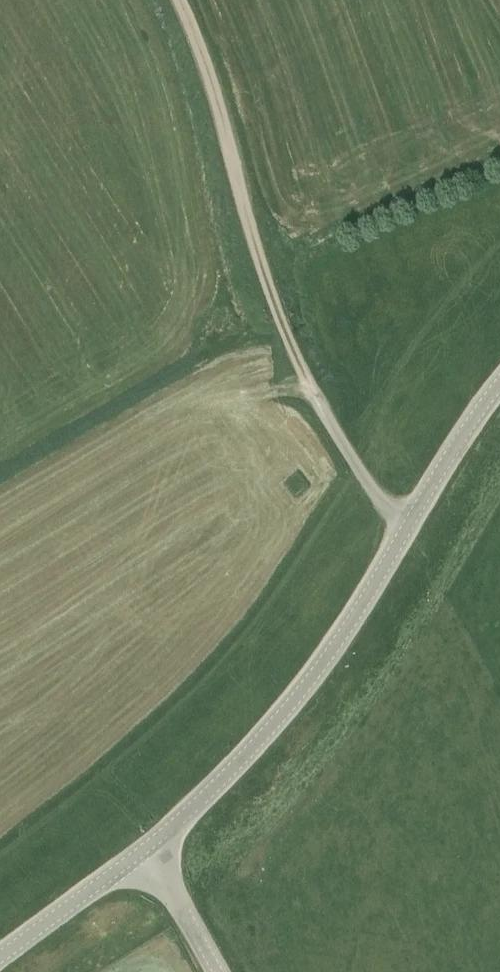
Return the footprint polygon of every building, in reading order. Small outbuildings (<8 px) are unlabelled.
[(296,473),(285,482),(294,493),(305,483),(296,473)]
